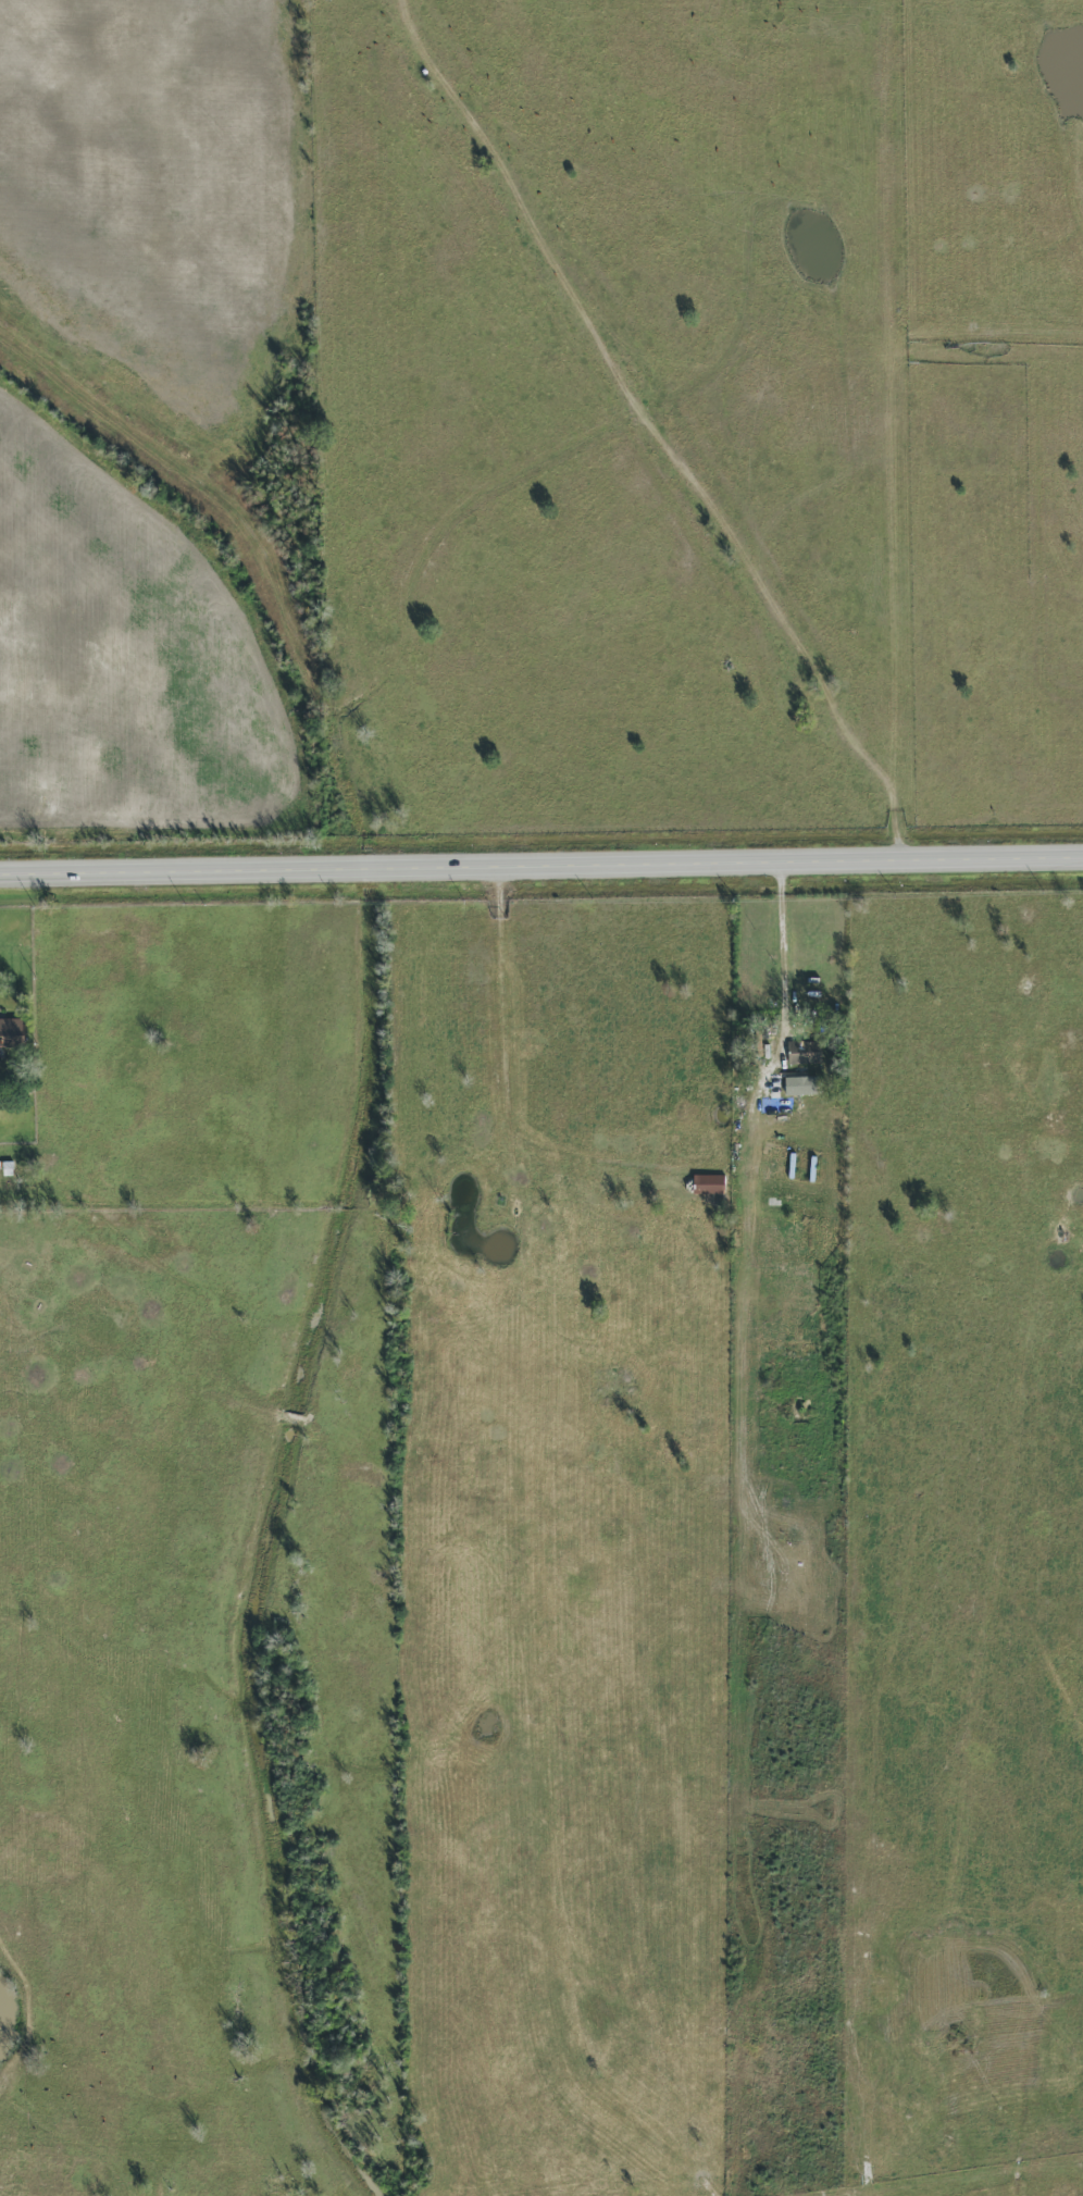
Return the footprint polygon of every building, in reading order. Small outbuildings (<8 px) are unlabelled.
[(26,1024),(7,1025),(7,1020),(0,1020),(0,1048),(26,1047),(26,1024)] [(823,1064),(822,1041),(788,1042),(789,1064),(823,1064)] [(725,1176),(694,1175),(694,1194),(725,1195),(725,1176)]
